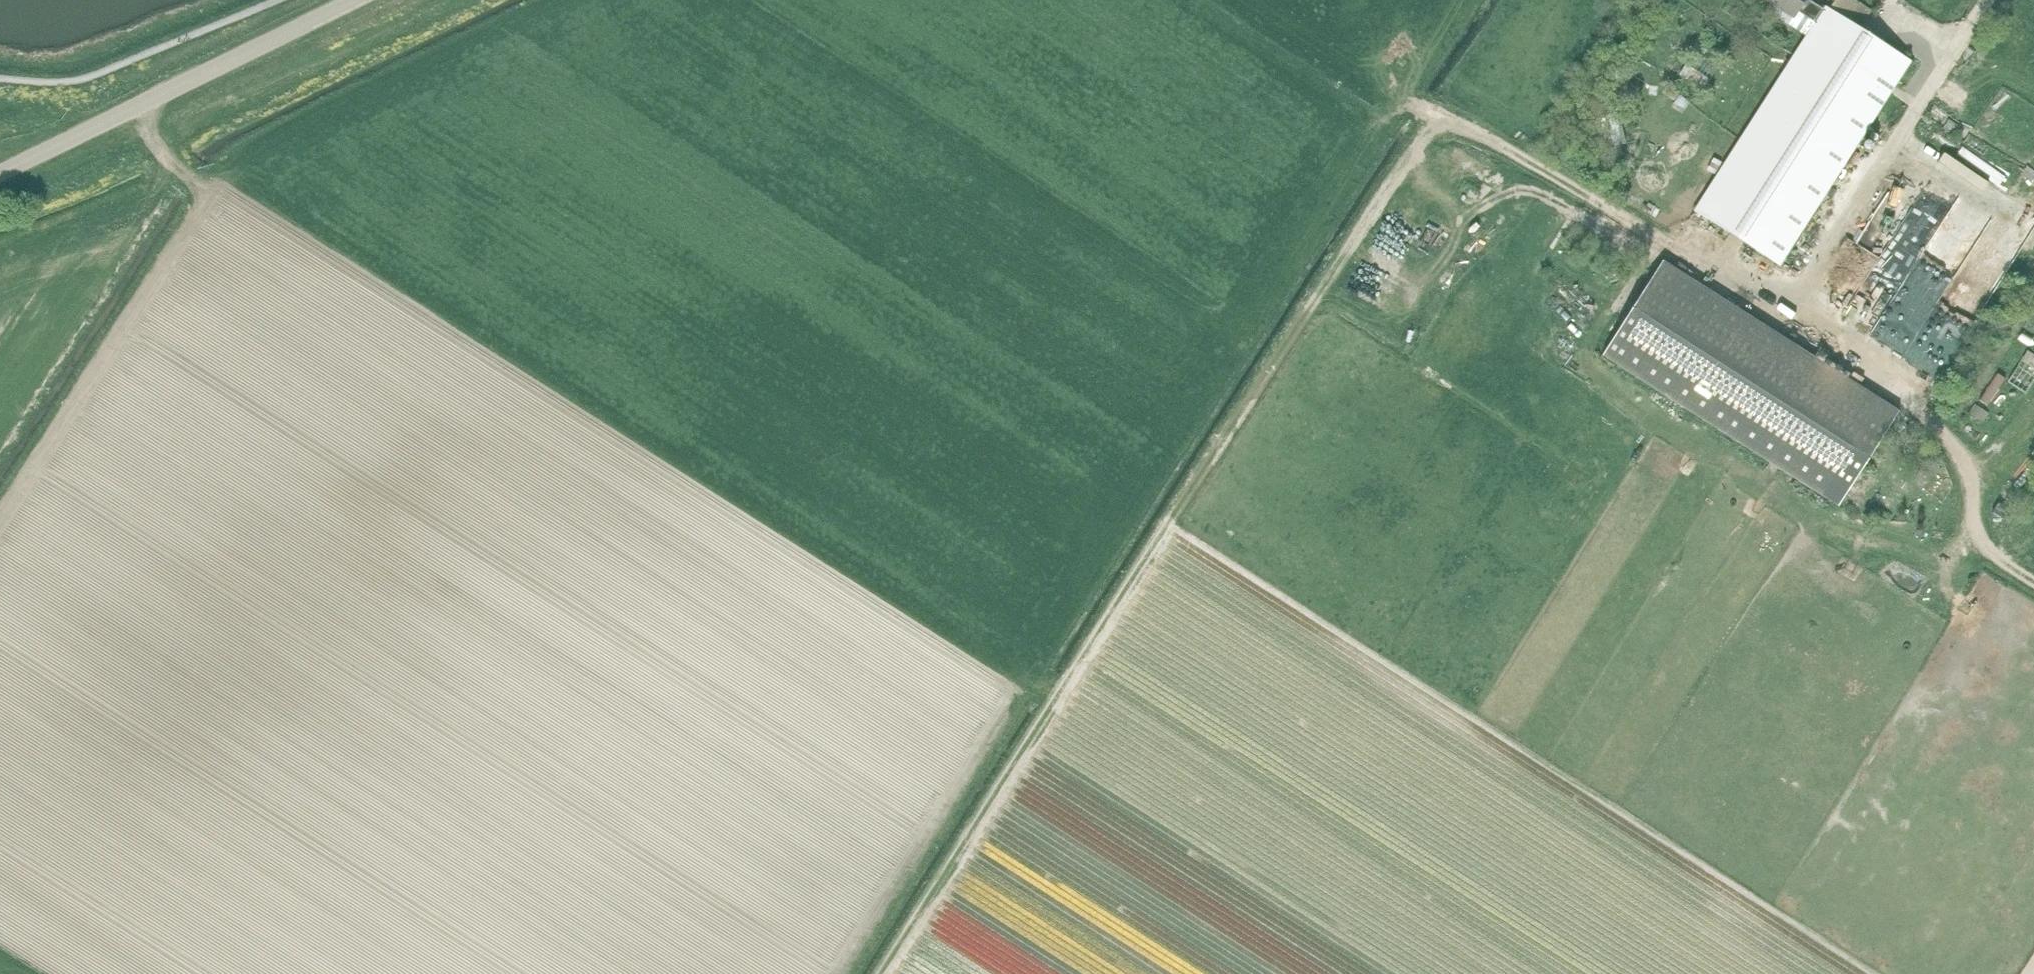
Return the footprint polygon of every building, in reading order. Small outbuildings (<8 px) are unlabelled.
[(1888,47),(1825,7),(1823,10),(1807,0),(1765,0),(1795,20),(1799,13),(1815,23),(1786,67),(1694,212),(1697,214),(1780,268),(1912,62),(1888,47)] [(1669,72),(1689,84),(1695,74),(1674,62),(1669,72)] [(1598,118),(1600,141),(1609,141),(1608,117),(1598,118)] [(1940,226),(1912,208),(1846,309),(1874,328),(1940,226)] [(1430,209),(1422,223),(1433,230),(1441,216),(1430,209)] [(1907,349),(1973,247),(1940,226),(1874,328),(1907,349)] [(2008,270),(1973,247),(1907,349),(1943,372),(2008,270)] [(1834,509),(1895,415),(1661,262),(1600,356),(1834,509)] [(2025,301),(2014,325),(2033,334),(2033,305),(2025,301)] [(1998,383),(2017,391),(2031,358),(2012,350),(1998,383)] [(1910,579),(1894,573),(1889,585),(1905,592),(1910,579)]
